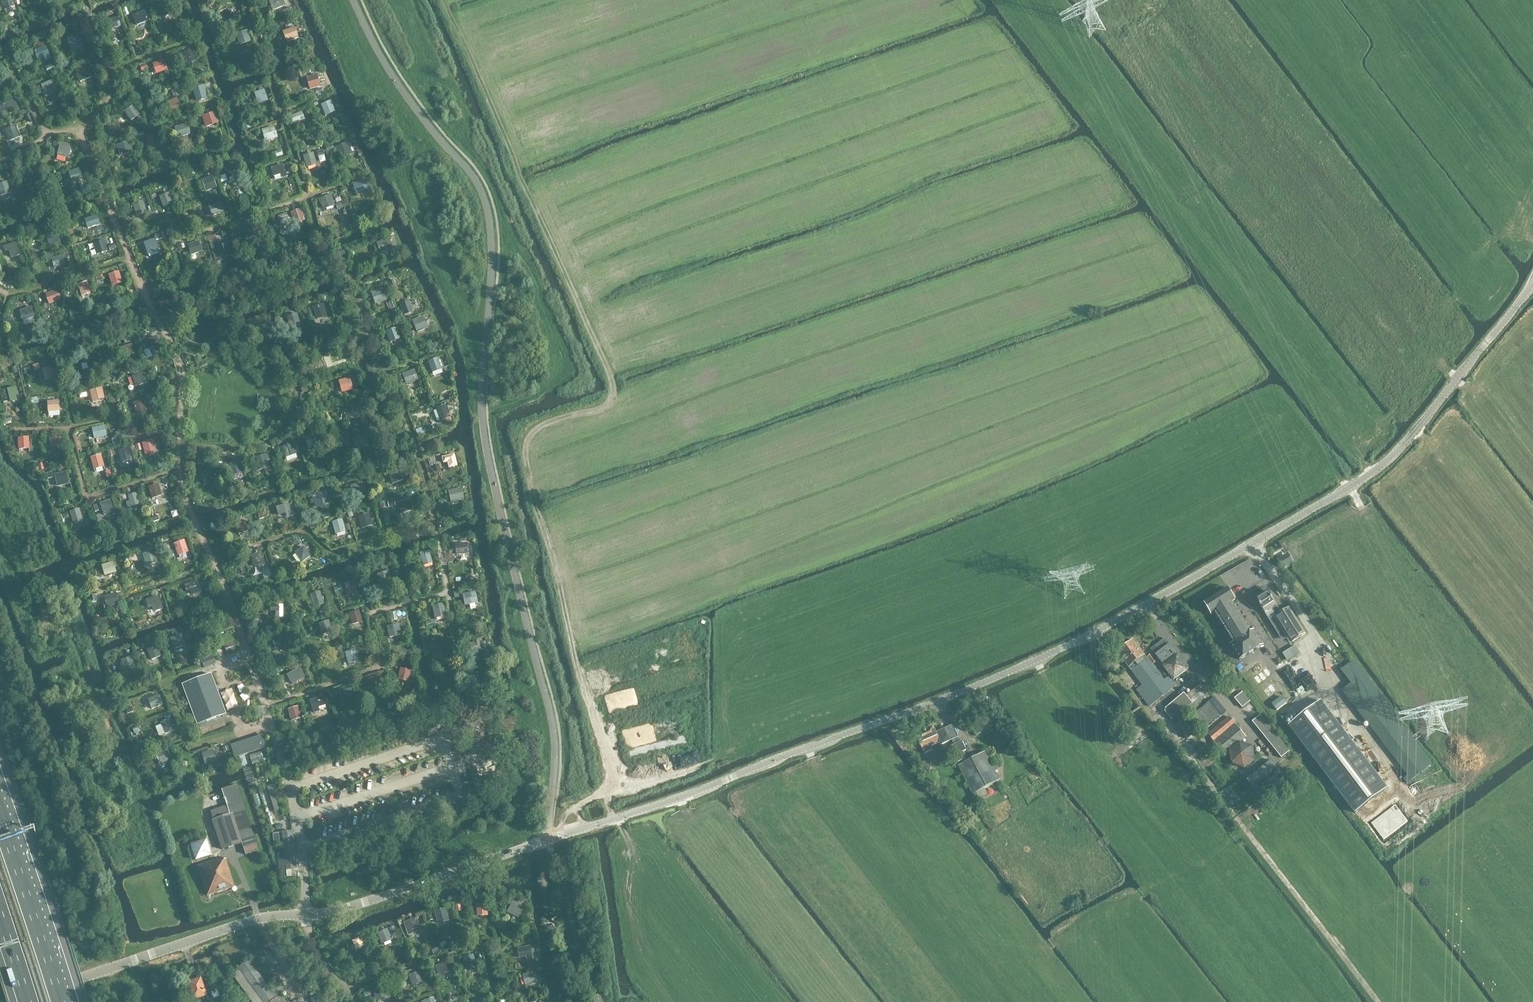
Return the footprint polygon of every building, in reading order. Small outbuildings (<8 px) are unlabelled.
[(4,9),(15,7),(14,0),(2,0),(4,9)] [(269,0),(273,10),(286,4),(284,0),(269,0)] [(167,1),(152,6),(158,23),(173,17),(167,1)] [(132,14),(136,25),(150,20),(145,9),(132,14)] [(123,33),(117,18),(103,24),(110,39),(123,33)] [(298,37),(293,23),(279,28),(284,42),(298,37)] [(245,31),(234,34),(237,49),(249,46),(245,31)] [(71,49),(82,46),(78,34),(67,37),(71,49)] [(48,55),(42,42),(31,46),(37,60),(48,55)] [(194,49),(181,54),(188,70),(200,65),(194,49)] [(156,74),(168,70),(165,59),(153,63),(156,74)] [(84,63),(72,69),(80,85),(92,79),(84,63)] [(319,73),(306,76),(309,89),(321,86),(319,73)] [(45,94),(57,92),(55,80),(43,82),(45,94)] [(193,88),(197,102),(208,98),(204,84),(193,88)] [(262,85),(250,89),(256,108),(267,105),(262,85)] [(175,94),(161,100),(167,113),(181,107),(175,94)] [(15,98),(4,104),(9,114),(20,108),(15,98)] [(335,116),(328,100),(315,106),(323,121),(335,116)] [(133,103),(119,108),(124,122),(138,118),(133,103)] [(217,123),(211,108),(196,114),(202,129),(217,123)] [(302,111),(290,115),(294,128),(307,124),(302,111)] [(175,126),(179,137),(192,133),(188,122),(175,126)] [(278,139),(272,122),(259,127),(265,144),(278,139)] [(0,128),(0,129),(5,144),(19,139),(13,123),(0,128)] [(156,132),(144,137),(150,151),(162,146),(156,132)] [(130,140),(117,144),(123,160),(135,156),(130,140)] [(348,142),(337,146),(341,158),(352,154),(348,142)] [(58,155),(70,157),(72,146),(59,144),(58,155)] [(321,165),(316,148),(302,153),(307,169),(321,165)] [(320,162),(326,160),(324,150),(318,151),(320,162)] [(284,162),(270,167),(274,177),(288,172),(284,162)] [(220,176),(222,182),(228,180),(229,183),(238,181),(234,164),(225,166),(227,174),(220,176)] [(84,179),(78,165),(66,170),(71,184),(84,179)] [(202,178),(205,191),(217,188),(214,175),(202,178)] [(0,183),(0,192),(2,196),(12,192),(8,180),(0,183)] [(363,181),(347,187),(352,201),(368,194),(363,181)] [(169,190),(156,194),(161,209),(174,205),(169,190)] [(320,197),(322,209),(335,206),(332,194),(320,197)] [(218,198),(202,206),(207,217),(223,210),(218,198)] [(144,201),(133,205),(137,217),(148,213),(144,201)] [(301,208),(289,210),(291,223),(303,221),(301,208)] [(94,216),(79,221),(83,233),(98,227),(94,216)] [(254,222),(241,227),(247,242),(259,237),(254,222)] [(49,246),(61,241),(58,231),(46,236),(49,246)] [(390,234),(372,240),(377,254),(394,248),(390,234)] [(96,254),(116,249),(113,239),(106,241),(105,237),(93,240),(96,254)] [(17,238),(1,243),(6,257),(22,252),(17,238)] [(203,241),(187,245),(190,258),(206,254),(203,241)] [(227,257),(236,253),(232,241),(222,244),(227,257)] [(158,243),(145,246),(148,257),(161,253),(158,243)] [(61,252),(45,258),(50,271),(66,265),(61,252)] [(118,268),(106,273),(112,288),(124,284),(118,268)] [(82,296),(93,292),(89,280),(78,283),(82,296)] [(388,301),(382,285),(369,291),(376,306),(388,301)] [(56,291),(41,296),(45,308),(60,303),(56,291)] [(328,315),(323,298),(309,302),(315,319),(328,315)] [(401,302),(403,314),(413,313),(411,300),(401,302)] [(33,306),(20,309),(23,321),(36,318),(33,306)] [(297,313),(287,316),(290,327),(301,324),(297,313)] [(426,317),(411,322),(414,334),(430,329),(426,317)] [(386,330),(390,342),(402,338),(397,326),(386,330)] [(158,349),(152,333),(138,338),(145,354),(158,349)] [(132,343),(121,347),(125,357),(136,353),(132,343)] [(89,351),(79,355),(84,370),(95,365),(89,351)] [(330,354),(332,362),(341,360),(338,352),(330,354)] [(432,372),(442,369),(439,357),(428,360),(432,372)] [(414,364),(400,371),(406,384),(420,376),(414,364)] [(53,365),(42,368),(46,381),(56,378),(53,365)] [(127,376),(130,387),(148,382),(145,372),(127,376)] [(12,377),(1,380),(5,396),(17,393),(12,377)] [(350,377),(334,383),(338,395),(355,390),(350,377)] [(104,387),(91,388),(93,404),(106,402),(104,387)] [(60,399),(41,401),(42,415),(62,413),(60,399)] [(150,413),(143,399),(131,404),(137,418),(150,413)] [(444,403),(429,410),(436,424),(451,417),(444,403)] [(346,419),(360,414),(357,404),(342,409),(346,419)] [(107,429),(91,434),(95,447),(110,443),(107,429)] [(33,432),(18,432),(18,453),(32,453),(33,432)] [(365,432),(345,438),(349,452),(369,446),(365,432)] [(50,449),(62,449),(63,437),(50,437),(50,449)] [(292,440),(276,447),(282,460),(298,453),(292,440)] [(150,441),(133,448),(139,462),(156,455),(150,441)] [(121,462),(133,459),(130,446),(118,449),(121,462)] [(104,453),(86,456),(89,472),(107,469),(104,453)] [(267,453),(256,456),(259,469),(270,467),(267,453)] [(457,470),(453,453),(443,456),(447,472),(457,470)] [(239,459),(227,463),(233,480),(245,476),(239,459)] [(50,461),(39,463),(41,470),(51,468),(50,461)] [(61,467),(48,474),(57,490),(69,484),(61,467)] [(212,469),(200,472),(202,485),(215,482),(212,469)] [(392,483),(404,481),(402,473),(390,475),(392,483)] [(363,480),(346,484),(350,498),(367,494),(363,480)] [(155,485),(140,491),(145,505),(161,499),(155,485)] [(449,490),(451,501),(465,499),(463,487),(449,490)] [(327,490),(313,493),(316,507),(330,504),(327,490)] [(127,501),(128,507),(141,504),(137,492),(129,494),(130,500),(127,501)] [(415,513),(409,497),(394,502),(400,519),(415,513)] [(112,499),(95,504),(99,519),(116,514),(112,499)] [(289,499),(273,506),(280,522),(296,514),(289,499)] [(85,520),(80,507),(70,511),(74,523),(85,520)] [(370,512),(358,516),(362,528),(373,525),(370,512)] [(245,518),(235,521),(240,533),(249,530),(245,518)] [(345,518),(329,525),(335,541),(351,535),(345,518)] [(467,537),(454,540),(458,556),(470,552),(467,537)] [(183,539),(168,545),(174,560),(190,554),(183,539)] [(304,545),(295,552),(302,562),(312,555),(304,545)] [(424,565),(433,562),(430,549),(420,552),(424,565)] [(155,550),(143,553),(146,566),(158,563),(155,550)] [(263,552),(247,557),(252,573),(268,568),(263,552)] [(1277,559),(1280,564),(1283,562),(1287,560),(1290,558),(1288,553),(1284,556),(1280,558),(1277,559)] [(1283,562),(1280,564),(1282,567),(1283,568),(1284,567),(1286,566),(1290,564),(1293,562),(1290,558),(1287,560),(1283,562)] [(110,559),(96,564),(101,576),(114,570),(110,559)] [(395,585),(389,569),(376,574),(382,590),(395,585)] [(189,597),(202,592),(197,579),(184,584),(189,597)] [(347,595),(358,594),(356,581),(345,582),(347,595)] [(1227,587),(1204,602),(1212,614),(1215,612),(1234,641),(1230,643),(1240,658),(1264,643),(1254,628),(1251,630),(1232,601),(1235,599),(1227,587)] [(320,590),(306,595),(312,612),(326,607),(320,590)] [(477,591),(463,592),(464,604),(478,603),(477,591)] [(1282,612),(1268,591),(1255,599),(1269,620),(1276,616),(1293,642),(1306,634),(1289,607),(1282,612)] [(107,607),(120,604),(117,592),(104,595),(107,607)] [(159,594),(143,601),(149,617),(166,611),(159,594)] [(271,611),(276,610),(277,617),(285,616),(284,604),(270,604),(271,611)] [(452,622),(448,605),(434,608),(438,626),(452,622)] [(354,631),(368,628),(364,612),(351,615),(354,631)] [(319,622),(322,633),(333,630),(330,619),(319,622)] [(399,623),(387,625),(389,637),(401,635),(399,623)] [(289,650),(281,630),(268,635),(275,655),(289,650)] [(185,649),(180,634),(167,638),(172,653),(185,649)] [(1157,657),(1171,646),(1166,639),(1151,650),(1157,657)] [(1153,665),(1147,658),(1133,640),(1117,653),(1143,686),(1137,691),(1149,707),(1178,684),(1170,675),(1164,680),(1153,665)] [(488,657),(483,642),(469,646),(474,661),(488,657)] [(158,644),(147,648),(151,659),(162,655),(158,644)] [(1162,664),(1176,653),(1171,646),(1157,657),(1162,664)] [(1295,646),(1283,654),(1288,660),(1299,653),(1295,646)] [(346,651),(348,663),(359,661),(357,649),(346,651)] [(1279,650),(1272,655),(1283,672),(1290,667),(1279,650)] [(196,659),(199,667),(214,662),(211,653),(196,659)] [(138,670),(131,654),(118,660),(125,676),(138,670)] [(1157,661),(1152,654),(1147,658),(1153,665),(1157,661)] [(1253,657),(1244,665),(1250,672),(1259,663),(1253,657)] [(1353,660),(1346,665),(1339,670),(1349,684),(1342,689),(1407,776),(1402,779),(1406,784),(1431,765),(1353,660)] [(413,667),(401,668),(401,679),(414,678),(413,667)] [(1263,670),(1253,677),(1258,684),(1268,677),(1263,670)] [(226,714),(211,674),(182,685),(197,725),(226,714)] [(372,693),(378,691),(377,686),(383,685),(381,675),(369,677),(372,693)] [(1292,689),(1301,681),(1296,675),(1286,683),(1292,689)] [(1272,682),(1263,690),(1268,697),(1278,689),(1272,682)] [(352,684),(335,691),(340,702),(356,696),(352,684)] [(1192,716),(1213,697),(1201,684),(1187,697),(1184,694),(1167,710),(1166,713),(1173,721),(1186,709),(1192,716)] [(148,698),(151,708),(163,703),(160,693),(148,698)] [(1250,702),(1242,693),(1235,699),(1242,708),(1250,702)] [(321,711),(319,706),(326,704),(323,695),(310,700),(315,713),(321,711)] [(1203,731),(1226,712),(1215,697),(1192,717),(1196,722),(1203,731)] [(1272,704),(1277,710),(1286,703),(1281,697),(1272,704)] [(1387,788),(1321,701),(1289,725),(1355,813),(1387,788)] [(301,704),(284,710),(290,725),(307,719),(301,704)] [(1290,751),(1261,715),(1253,722),(1282,758),(1290,751)] [(1196,729),(1193,725),(1196,722),(1192,717),(1188,721),(1186,717),(1176,726),(1186,737),(1196,729)] [(1214,742),(1235,724),(1229,717),(1208,735),(1214,742)] [(172,734),(166,720),(154,725),(161,739),(172,734)] [(962,741),(960,741),(953,725),(937,733),(934,726),(916,734),(925,753),(933,749),(931,746),(940,742),(941,745),(951,741),(954,745),(949,747),(956,763),(966,758),(963,751),(966,750),(962,741)] [(1240,744),(1246,738),(1235,725),(1214,743),(1226,756),(1230,752),(1240,744)] [(266,748),(262,736),(231,746),(235,757),(266,748)] [(1207,744),(1206,744),(1206,743),(1205,742),(1204,742),(1203,742),(1202,742),(1201,742),(1200,743),(1199,743),(1198,744),(1197,745),(1197,746),(1197,747),(1197,748),(1197,749),(1197,750),(1197,751),(1198,752),(1199,753),(1200,753),(1201,754),(1202,754),(1203,754),(1204,754),(1205,754),(1205,753),(1207,752),(1208,751),(1208,750),(1208,749),(1208,748),(1208,747),(1208,746),(1208,745),(1207,744)] [(1254,760),(1252,748),(1240,744),(1230,752),(1232,764),(1245,769),(1254,760)] [(160,764),(172,759),(168,748),(156,753),(160,764)] [(217,763),(213,750),(201,754),(206,766),(217,763)] [(1000,780),(984,752),(958,767),(974,795),(1000,780)] [(1253,788),(1278,769),(1272,761),(1247,779),(1253,788)] [(931,769),(927,762),(920,765),(924,773),(931,769)] [(258,851),(236,785),(221,790),(230,815),(213,820),(222,850),(242,844),(245,855),(258,851)] [(280,808),(277,797),(273,785),(267,787),(274,810),(280,808)] [(296,868),(292,832),(282,833),(286,869),(296,868)] [(191,845),(195,860),(208,857),(203,841),(191,845)] [(234,887),(225,859),(218,862),(217,860),(198,866),(207,896),(234,887)] [(524,909),(512,903),(507,914),(519,920),(524,909)] [(487,904),(476,904),(476,918),(488,917),(487,904)] [(445,910),(435,914),(438,925),(449,922),(445,910)] [(420,931),(415,916),(399,922),(404,936),(420,931)] [(381,943),(393,939),(389,928),(378,932),(381,943)] [(366,950),(361,935),(346,940),(351,955),(366,950)] [(525,943),(509,947),(513,962),(529,958),(525,943)] [(474,956),(461,959),(464,974),(477,972),(474,956)] [(249,960),(238,968),(263,1001),(285,1001),(280,994),(286,990),(281,983),(270,990),(249,960)] [(435,965),(439,975),(451,970),(448,961),(435,965)] [(537,982),(535,971),(523,974),(525,985),(537,982)] [(418,973),(405,979),(412,991),(424,985),(418,973)] [(200,980),(188,984),(194,1001),(200,998),(202,1001),(203,1001),(207,1001),(200,980)] [(384,983),(372,987),(377,1000),(388,995),(384,983)] [(419,1001),(438,1001),(434,994),(419,1001)]
